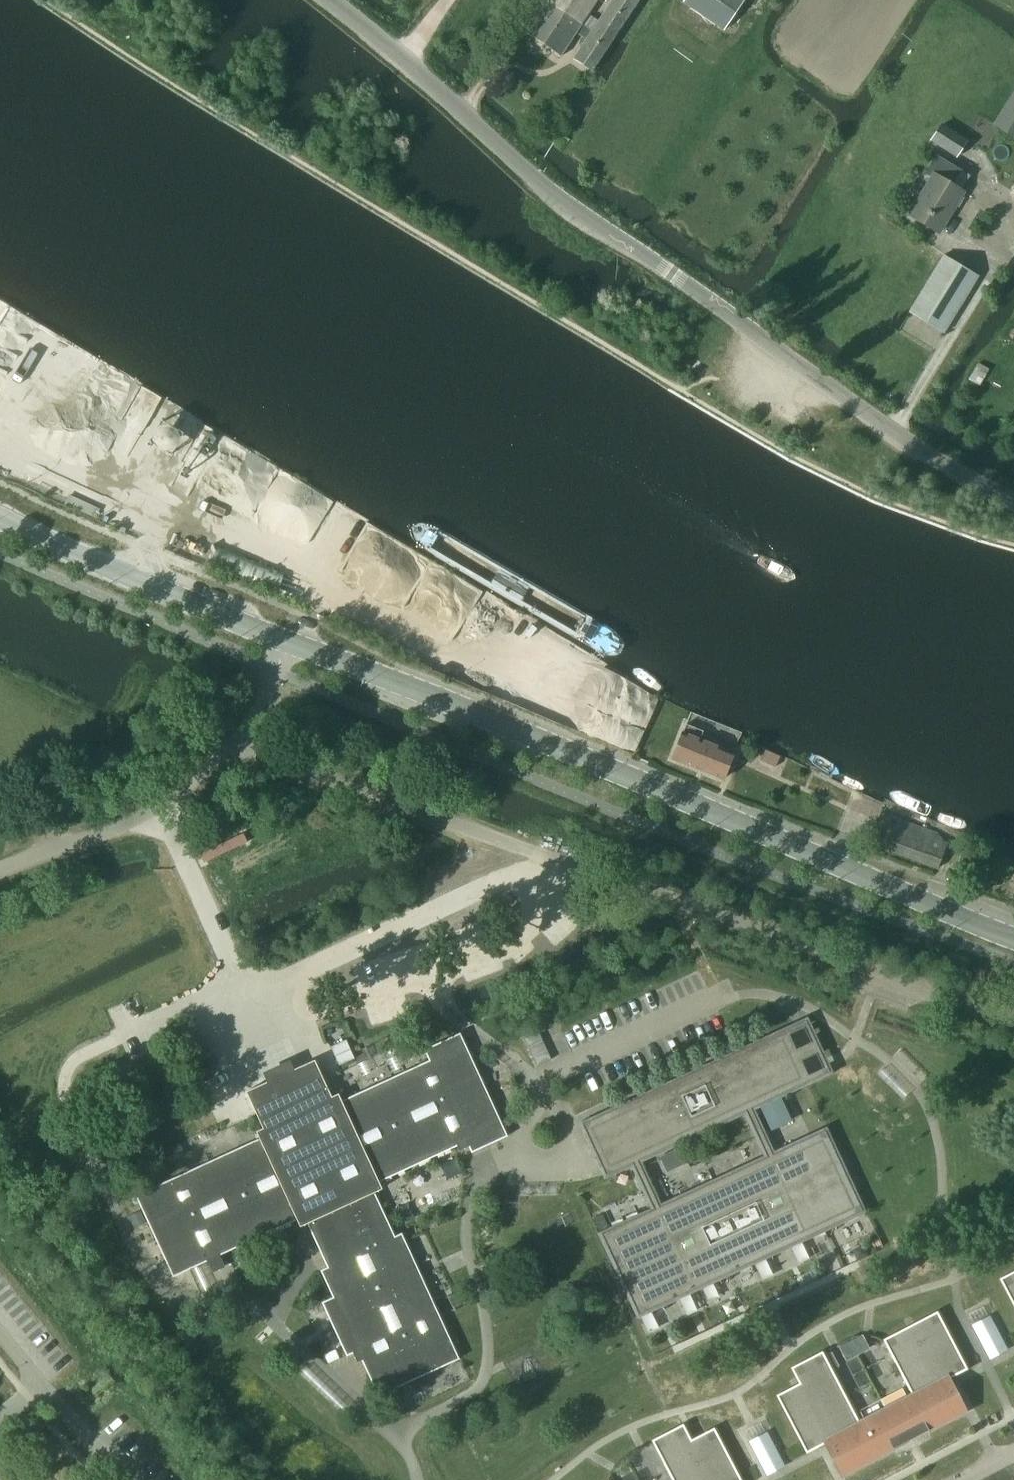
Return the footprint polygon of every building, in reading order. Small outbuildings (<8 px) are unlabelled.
[(527,32),(561,54),(576,32),(587,39),(574,59),(592,70),(639,0),(613,0),(599,22),(587,14),(597,0),(549,0),(527,32)] [(724,30),(745,0),(686,0),(684,3),(724,30)] [(995,126),(1012,135),(1013,131),(1013,92),(995,126)] [(940,126),(931,140),(956,156),(965,141),(940,126)] [(909,215),(938,233),(963,192),(951,185),(960,170),(936,156),(925,174),(932,178),(909,215)] [(909,312),(944,333),(952,319),(978,276),(944,255),(917,299),(909,312)] [(69,495),(65,505),(97,520),(101,510),(69,495)] [(672,758),(723,779),(734,753),(700,739),(703,731),(686,724),(672,758)] [(766,750),(761,760),(775,767),(780,757),(766,750)] [(871,843),(938,868),(947,846),(935,831),(882,812),(871,843)] [(963,851),(959,863),(975,869),(979,857),(963,851)] [(793,1055),(782,1031),(783,1030),(782,1029),(659,1086),(579,1123),(591,1149),(605,1142),(618,1171),(616,1172),(617,1173),(631,1167),(642,1189),(642,1190),(651,1208),(598,1233),(610,1259),(626,1293),(637,1318),(665,1305),(696,1291),(727,1277),(752,1265),(866,1212),(854,1186),(839,1153),(827,1127),(774,1151),(765,1133),(764,1132),(754,1110),(782,1097),(781,1095),(780,1096),(766,1067),(793,1055)] [(177,1176),(136,1195),(173,1276),(208,1260),(211,1268),(223,1263),(220,1255),(297,1219),(300,1226),(308,1223),(328,1267),(321,1270),(333,1297),(322,1302),(347,1356),(353,1353),(358,1351),(362,1360),(379,1396),(460,1359),(402,1233),(395,1236),(375,1192),(382,1189),(379,1182),(455,1147),(467,1142),(472,1153),(488,1145),(508,1136),(465,1044),(460,1033),(424,1050),(429,1060),(394,1077),(350,1097),(342,1101),(338,1094),(332,1097),(315,1060),(303,1066),(294,1070),(267,1082),(259,1086),(247,1091),(247,1092),(258,1115),(264,1129),(257,1132),(260,1138),(177,1176)] [(346,1040),(331,1047),(339,1065),(354,1059),(346,1040)] [(140,1211),(130,1216),(134,1225),(145,1220),(140,1211)] [(603,1214),(593,1219),(596,1225),(606,1220),(603,1214)] [(857,1249),(855,1255),(858,1260),(867,1256),(863,1247),(857,1249)] [(1000,1279),(1013,1306),(1013,1271),(1000,1279)] [(799,1383),(777,1395),(807,1453),(824,1444),(827,1442),(843,1474),(893,1448),(928,1430),(964,1411),(948,1379),(950,1378),(967,1369),(937,1311),(883,1339),(884,1341),(911,1393),(913,1396),(886,1409),(860,1423),(858,1420),(832,1370),(825,1356),(823,1353),(822,1351),(791,1368),(799,1383)] [(989,1318),(975,1325),(991,1357),(1005,1349),(989,1318)] [(832,1352),(825,1356),(832,1370),(839,1366),(832,1352)] [(714,1428),(691,1440),(683,1424),(652,1440),(673,1479),(741,1479),(714,1428)] [(766,1434),(752,1441),(768,1473),(783,1466),(766,1434)]
